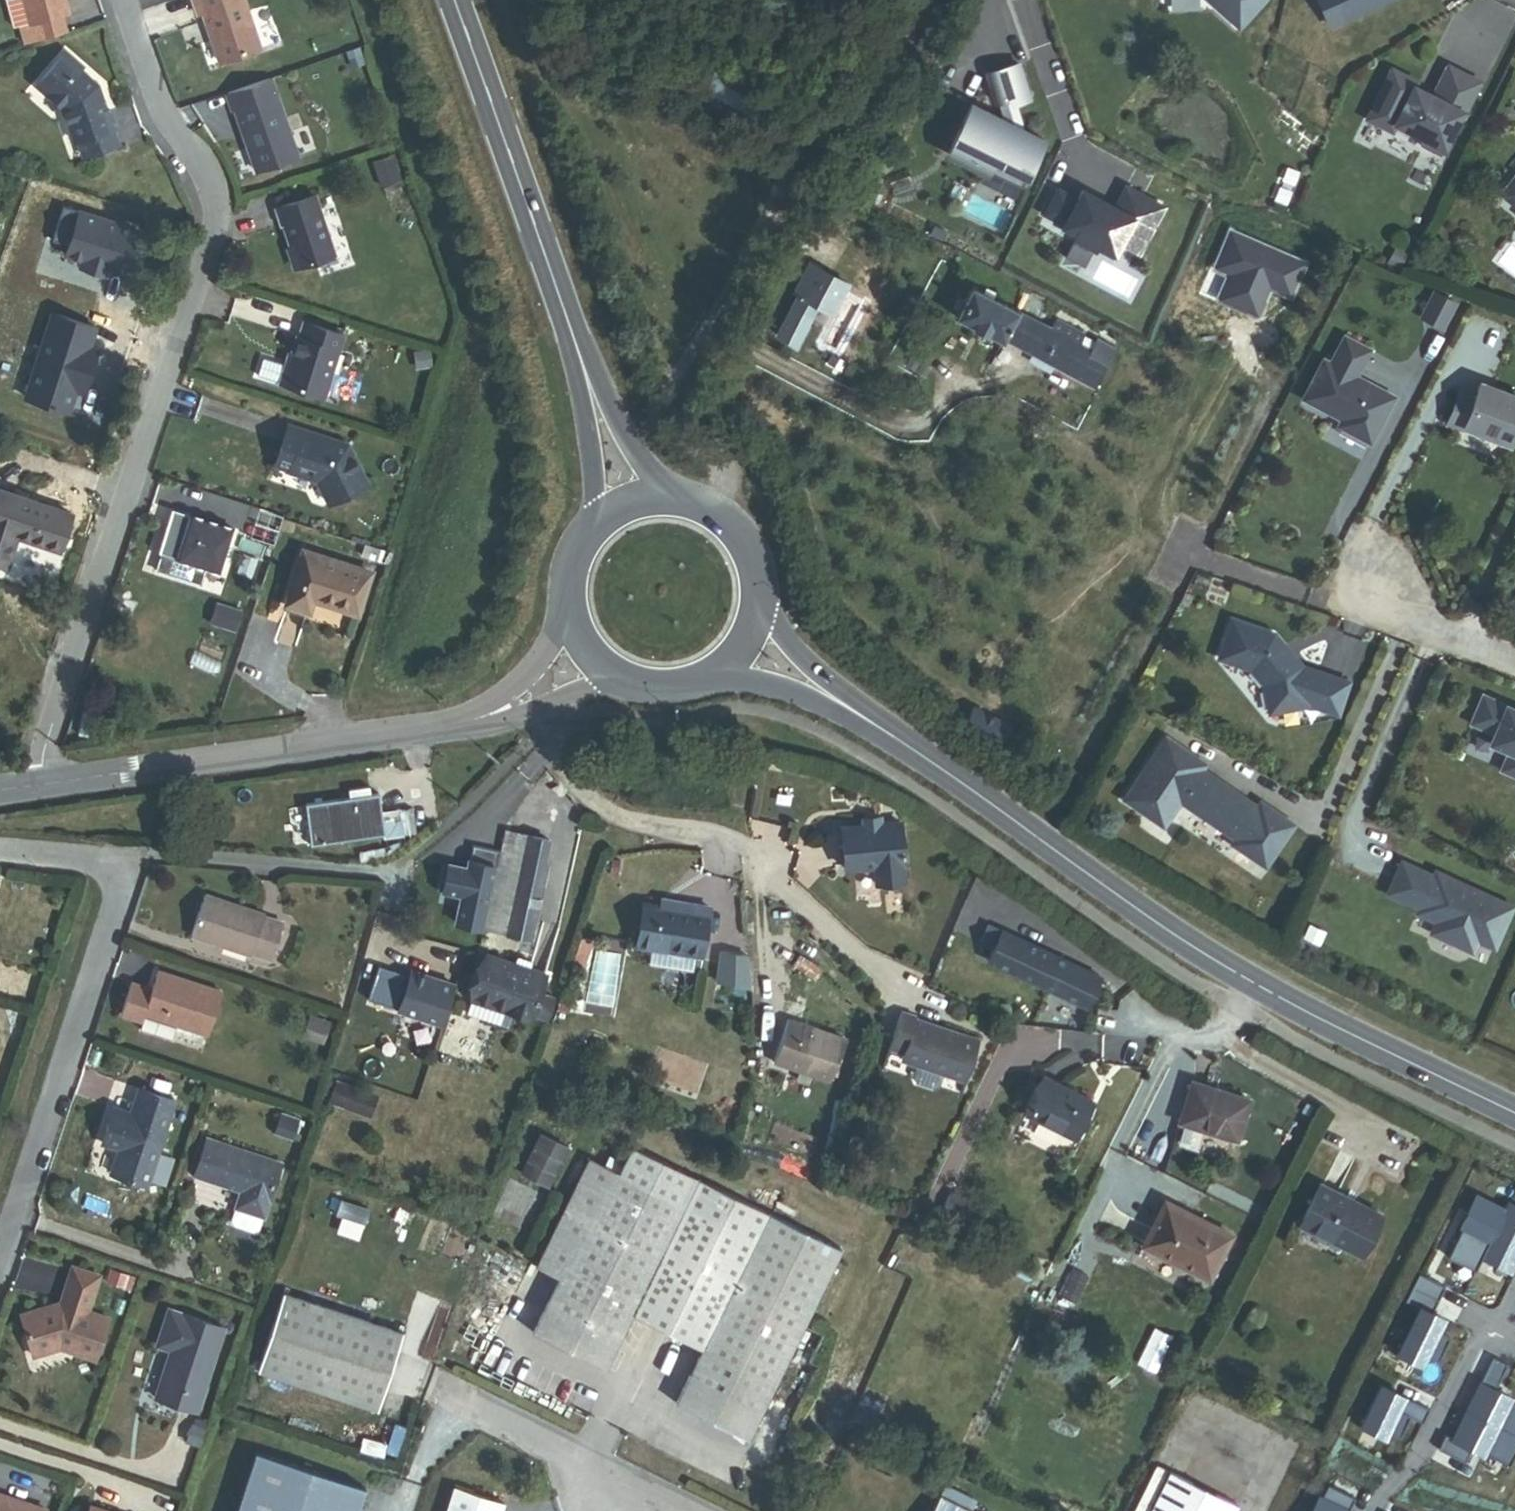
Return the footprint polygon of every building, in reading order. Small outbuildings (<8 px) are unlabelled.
[(64,0),(24,0),(31,22),(35,21),(40,38),(65,30),(61,14),(67,12),(64,0)] [(243,0),(196,0),(192,1),(199,20),(204,19),(221,69),(262,55),(243,0)] [(1238,27),(1262,0),(1208,0),(1238,27)] [(1388,0),(1317,0),(1327,26),(1388,0)] [(1012,173),(1035,128),(1012,116),(1006,90),(1022,86),(1013,51),(983,59),(990,89),(994,88),(1000,110),(964,92),(941,137),(1012,173)] [(89,78),(79,70),(82,66),(65,52),(36,85),(63,108),(74,141),(116,127),(110,109),(106,110),(97,85),(94,86),(88,80),(89,78)] [(1433,84),(1390,62),(1364,114),(1392,128),(1397,120),(1425,133),(1419,144),(1439,154),(1465,102),(1469,104),(1483,76),(1446,58),(1433,84)] [(300,163),(273,87),(229,103),(234,117),(237,116),(259,178),(300,163)] [(402,172),(398,159),(390,161),(394,175),(402,172)] [(1500,194),(1514,206),(1514,175),(1500,194)] [(1067,230),(1065,232),(1078,239),(1076,244),(1114,263),(1127,239),(1146,249),(1165,211),(1127,192),(1116,213),(1113,211),(1111,216),(1104,212),(1106,208),(1084,196),(1079,206),(1060,196),(1047,220),(1067,230)] [(336,262),(316,203),(278,216),(283,231),(285,231),(294,256),(289,257),(296,275),(336,262)] [(1458,299),(1433,286),(1418,315),(1443,328),(1458,299)] [(1001,345),(1003,342),(1018,312),(973,288),(965,304),(960,314),(956,322),(1001,345)] [(776,337),(796,348),(818,306),(798,296),(776,337)] [(960,314),(965,304),(958,300),(953,310),(960,314)] [(1095,390),(1110,360),(1089,349),(1079,344),(1084,335),(1056,321),(1052,329),(1018,312),(1003,342),(1095,390)] [(323,397),(343,333),(303,321),(290,365),(285,363),(279,383),(323,397)] [(1371,346),(1342,332),(1330,356),(1321,352),(1298,398),(1337,418),(1334,424),(1370,442),(1395,391),(1358,373),(1371,346)] [(1110,360),(1116,350),(1095,338),(1089,349),(1110,360)] [(431,365),(430,351),(416,352),(417,366),(431,365)] [(1514,430),(1514,386),(1478,371),(1470,392),(1458,387),(1444,423),(1463,430),(1466,423),(1511,441),(1514,430)] [(367,483),(345,444),(287,425),(274,464),(290,470),(290,472),(316,480),(328,504),(367,483)] [(59,551),(70,516),(0,492),(0,564),(5,566),(15,536),(59,551)] [(152,550),(214,568),(225,530),(163,512),(152,550)] [(381,562),(386,546),(364,540),(360,556),(381,562)] [(303,596),(347,609),(360,567),(295,548),(280,598),(300,604),(303,596)] [(249,576),(256,560),(244,555),(237,572),(249,576)] [(1276,629),(1230,613),(1215,657),(1249,669),(1262,683),(1267,714),(1308,705),(1340,714),(1353,677),(1307,662),(1276,629)] [(1479,700),(1468,727),(1491,737),(1486,747),(1506,755),(1498,773),(1514,781),(1514,716),(1479,700)] [(961,733),(1000,752),(1012,728),(974,709),(961,733)] [(1206,760),(1164,731),(1119,797),(1163,827),(1180,802),(1232,837),(1230,841),(1265,866),(1295,822),(1259,797),(1256,801),(1203,765),(1206,760)] [(412,810),(380,814),(377,795),(368,796),(367,790),(347,792),(348,800),(329,802),(334,842),(383,836),(384,838),(416,834),(412,810)] [(334,842),(329,802),(305,805),(311,845),(334,842)] [(862,827),(882,825),(881,816),(862,817),(862,827)] [(904,866),(903,864),(901,824),(882,825),(862,827),(843,828),(846,871),(874,869),(875,885),(905,883),(904,866)] [(599,834),(593,830),(581,827),(579,833),(591,837),(596,840),(599,834)] [(484,929),(532,940),(548,867),(543,866),(548,842),(504,833),(500,855),(497,868),(484,929)] [(484,929),(500,855),(473,848),(466,872),(440,866),(434,891),(461,897),(454,924),(484,929)] [(360,861),(377,860),(377,852),(359,854),(360,861)] [(1431,872),(1401,858),(1385,894),(1416,908),(1414,913),(1432,920),(1426,933),(1474,954),(1479,942),(1494,949),(1514,902),(1434,867),(1431,872)] [(257,954),(271,958),(281,925),(267,921),(268,916),(209,898),(195,939),(256,958),(257,954)] [(658,912),(691,918),(694,905),(660,899),(658,912)] [(635,947),(701,957),(710,908),(694,905),(691,918),(658,912),(641,909),(635,947)] [(1088,1006),(1101,975),(990,928),(995,916),(979,910),(967,939),(992,949),(986,963),(1088,1006)] [(349,968),(354,953),(342,950),(338,964),(349,968)] [(611,1007),(618,955),(593,951),(586,1004),(611,1007)] [(752,984),(750,955),(722,952),(718,980),(752,984)] [(505,1012),(531,1021),(531,1019),(539,996),(544,981),(485,959),(471,1001),(505,1012)] [(442,1025),(455,986),(412,972),(410,977),(379,966),(367,1000),(442,1025)] [(174,1028),(214,1040),(227,997),(158,976),(152,993),(133,987),(123,1021),(144,1028),(147,1019),(174,1028)] [(554,1001),(539,996),(531,1019),(547,1024),(554,1001)] [(505,1012),(471,1001),(465,1016),(500,1027),(505,1012)] [(935,1088),(941,1085),(945,1073),(968,1081),(980,1043),(916,1021),(917,1019),(903,1014),(891,1050),(904,1054),(903,1059),(918,1064),(914,1076),(918,1083),(935,1088)] [(321,1041),(328,1022),(310,1016),(303,1035),(321,1041)] [(174,1028),(147,1019),(144,1028),(171,1036),(174,1028)] [(809,1076),(830,1083),(844,1040),(790,1021),(775,1064),(798,1072),(809,1076)] [(807,1082),(809,1076),(798,1072),(796,1079),(807,1082)] [(377,1095),(335,1080),(328,1101),(369,1116),(377,1095)] [(1028,1116),(1075,1138),(1092,1103),(1045,1080),(1028,1116)] [(1179,1124),(1236,1141),(1248,1101),(1191,1083),(1179,1124)] [(818,1104),(822,1090),(809,1087),(805,1100),(818,1104)] [(146,1185),(174,1100),(137,1088),(130,1112),(113,1106),(101,1142),(118,1148),(109,1172),(146,1185)] [(291,1138),(297,1119),(281,1113),(274,1132),(291,1138)] [(746,1140),(754,1143),(762,1121),(753,1118),(746,1140)] [(567,1147),(539,1132),(519,1172),(548,1186),(561,1162),(560,1161),(567,1147)] [(263,1216),(280,1162),(206,1138),(194,1175),(241,1190),(236,1207),(263,1216)] [(795,1340),(840,1248),(632,1147),(620,1173),(588,1157),(535,1266),(559,1277),(533,1332),(605,1367),(631,1314),(701,1348),(674,1402),(748,1438),(790,1351),(795,1340)] [(1342,1249),(1360,1258),(1380,1216),(1318,1187),(1301,1223),(1345,1244),(1342,1249)] [(1477,1196),(1461,1227),(1464,1228),(1448,1258),(1476,1271),(1482,1259),(1509,1273),(1514,1260),(1514,1204),(1509,1201),(1505,1210),(1477,1196)] [(1144,1247),(1209,1279),(1230,1236),(1165,1204),(1144,1247)] [(258,1228),(263,1216),(236,1207),(232,1219),(235,1225),(253,1231),(258,1228)] [(423,1236),(427,1223),(396,1213),(392,1226),(423,1236)] [(94,1359),(108,1318),(87,1312),(99,1275),(72,1267),(58,1308),(50,1310),(49,1306),(21,1314),(33,1355),(59,1347),(94,1359)] [(129,1288),(132,1278),(113,1272),(110,1282),(129,1288)] [(1439,1301),(1445,1287),(1419,1275),(1413,1288),(1439,1301)] [(1437,1332),(1443,1319),(1432,1313),(1439,1301),(1413,1288),(1405,1301),(1420,1308),(1396,1357),(1419,1368),(1425,1356),(1438,1362),(1450,1338),(1437,1332)] [(377,1409),(402,1332),(282,1293),(257,1369),(377,1409)] [(195,1410),(223,1327),(168,1309),(156,1345),(170,1349),(155,1397),(195,1410)] [(804,1358),(809,1347),(795,1340),(790,1351),(804,1358)] [(1510,1400),(1511,1398),(1494,1390),(1507,1364),(1493,1357),(1466,1411),(1514,1435),(1514,1403),(1510,1400)] [(1423,1423),(1430,1409),(1381,1386),(1360,1429),(1382,1440),(1386,1432),(1400,1438),(1410,1417),(1423,1423)] [(1466,1411),(1453,1439),(1445,1435),(1438,1450),(1464,1463),(1471,1450),(1482,1455),(1483,1453),(1509,1466),(1514,1454),(1514,1435),(1466,1411)] [(199,1445),(204,1429),(193,1425),(187,1441),(199,1445)] [(253,1452),(233,1510),(356,1510),(364,1487),(253,1452)] [(1237,1505),(1169,1471),(1149,1510),(1234,1510),(1237,1505)] [(1319,1497),(1312,1510),(1349,1510),(1355,1498),(1328,1485),(1321,1499),(1319,1497)] [(501,1506),(453,1489),(444,1510),(499,1510),(501,1506)] [(46,1509),(0,1494),(0,1510),(45,1510),(46,1509)] [(939,1494),(931,1510),(973,1510),(939,1494)]
